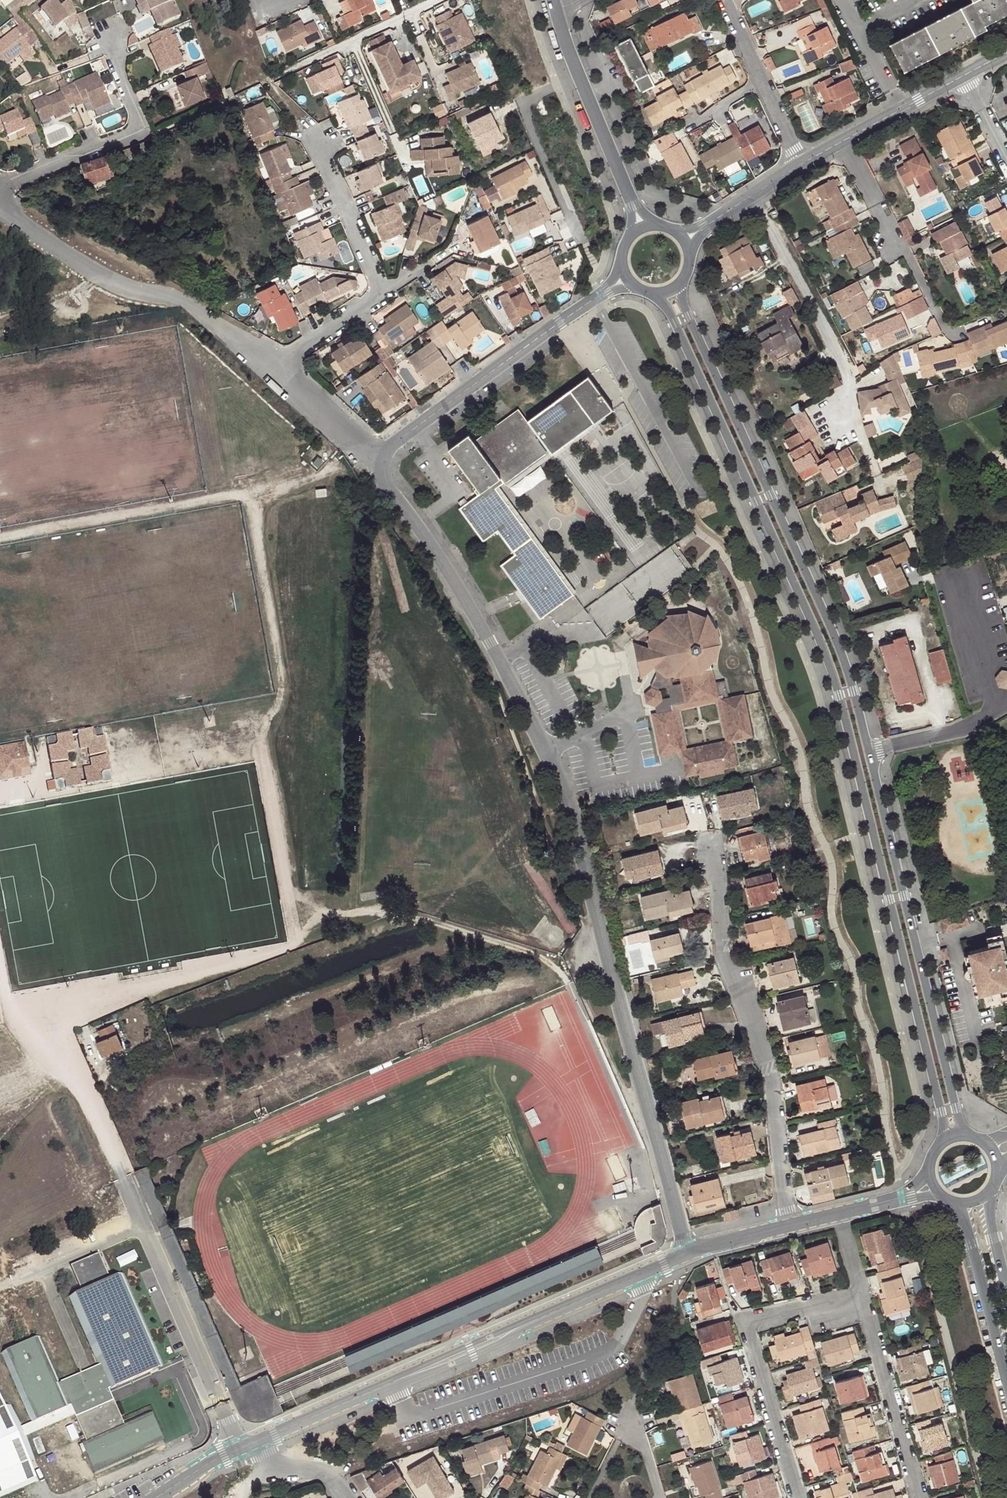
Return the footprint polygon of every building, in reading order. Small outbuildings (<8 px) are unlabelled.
[(26,8),(20,0),(16,0),(8,7),(15,16),(26,8)] [(35,2),(33,0),(20,0),(26,8),(35,2)] [(41,10),(56,30),(64,24),(68,29),(78,22),(81,30),(88,27),(83,13),(76,15),(71,0),(69,0),(59,7),(54,0),(53,0),(41,10)] [(137,7),(146,3),(150,12),(155,9),(162,24),(180,16),(172,0),(134,0),(137,7)] [(343,1),(348,13),(352,11),(348,0),(345,0),(343,1)] [(352,11),(348,13),(344,15),(349,26),(363,19),(361,16),(377,9),(373,0),(348,0),(352,11)] [(651,5),(648,0),(623,0),(608,7),(616,22),(651,5)] [(782,0),(779,2),(785,13),(788,11),(782,0)] [(782,0),(788,11),(801,5),(800,1),(803,0),(783,0),(782,0)] [(826,0),(818,0),(823,10),(829,8),(826,0)] [(973,1),(890,45),(904,71),(986,29),(985,25),(1006,14),(1006,1),(1006,0),(972,0),(973,1)] [(146,3),(137,7),(141,15),(150,12),(146,3)] [(829,8),(823,10),(828,22),(834,19),(829,8)] [(155,9),(150,12),(157,26),(162,24),(155,9)] [(455,48),(475,38),(461,12),(453,16),(449,9),(435,16),(438,23),(442,22),(455,48)] [(689,19),(686,12),(647,31),(653,42),(657,40),(661,47),(693,31),(695,33),(703,29),(697,15),(689,19)] [(322,38),(314,21),(304,25),(302,19),(276,32),(285,52),(301,45),(303,48),(322,38)] [(24,22),(0,41),(0,58),(6,66),(18,56),(16,53),(26,45),(25,43),(34,36),(24,22)] [(813,48),(808,50),(807,51),(812,63),(824,57),(822,54),(838,47),(828,27),(819,31),(815,24),(798,32),(801,39),(802,39),(808,36),(813,48)] [(171,36),(168,29),(149,37),(153,45),(149,46),(161,73),(183,64),(176,47),(171,36)] [(647,31),(643,33),(652,52),(661,47),(657,40),(653,42),(647,31)] [(175,35),(171,36),(176,47),(180,46),(175,35)] [(29,48),(38,41),(34,36),(25,43),(26,45),(29,48)] [(802,39),(808,50),(813,48),(808,36),(802,39)] [(631,37),(616,45),(634,80),(650,73),(632,39),(631,37)] [(407,74),(410,80),(421,75),(413,59),(402,64),(390,40),(386,42),(403,77),(407,74)] [(369,51),(388,91),(410,80),(407,74),(403,77),(386,42),(369,51)] [(18,56),(29,48),(26,45),(16,53),(18,56)] [(812,63),(807,51),(802,54),(808,65),(812,63)] [(771,57),(765,60),(770,71),(776,69),(771,57)] [(845,74),(857,68),(852,58),(840,64),(845,74)] [(472,61),(446,72),(451,83),(444,86),(450,100),(457,97),(456,93),(481,82),(472,61)] [(209,71),(209,70),(205,62),(187,70),(192,79),(187,80),(175,86),(185,106),(204,97),(196,77),(209,71)] [(316,74),(323,89),(324,89),(324,91),(344,81),(341,75),(346,72),(341,62),(316,74)] [(722,65),(685,85),(687,90),(694,103),(738,80),(730,65),(724,68),(722,65)] [(192,79),(187,70),(182,72),(187,80),(192,79)] [(634,80),(641,93),(656,85),(650,73),(634,80)] [(73,104),(74,108),(82,105),(80,101),(86,99),(88,102),(92,112),(109,104),(95,74),(72,84),(73,88),(67,90),(73,104)] [(832,78),(814,86),(818,94),(823,91),(828,103),(834,114),(847,109),(845,105),(859,99),(850,78),(835,85),(832,78)] [(354,85),(345,89),(347,95),(357,91),(354,85)] [(67,90),(65,87),(57,90),(59,94),(46,99),(44,97),(30,103),(39,123),(50,118),(48,116),(51,114),(52,117),(54,120),(68,114),(66,107),(73,104),(67,90)] [(230,88),(225,91),(228,99),(234,97),(230,88)] [(686,107),(694,103),(687,90),(679,94),(675,88),(657,97),(659,100),(645,108),(653,124),(678,111),(677,108),(684,104),(686,107)] [(346,117),(353,132),(367,126),(364,120),(370,117),(362,98),(359,99),(356,93),(336,102),(343,118),(346,117)] [(273,130),(266,116),(261,103),(241,111),(256,146),(274,138),(271,131),(273,130)] [(828,103),(823,106),(828,117),(834,114),(828,103)] [(472,104),(455,112),(458,118),(475,109),(472,104)] [(479,147),(496,139),(502,136),(490,111),(467,122),(479,147)] [(28,118),(19,122),(14,113),(0,119),(0,132),(1,132),(4,138),(13,135),(21,131),(24,136),(24,137),(34,132),(28,118)] [(273,113),(266,116),(273,130),(279,127),(273,113)] [(735,121),(728,124),(735,138),(744,155),(747,160),(772,147),(759,124),(742,133),(735,121)] [(961,130),(964,129),(960,121),(936,133),(951,160),(957,157),(974,148),(970,141),(967,142),(961,130)] [(383,150),(377,138),(374,130),(369,132),(367,126),(353,132),(366,159),(383,150)] [(970,141),(964,129),(961,130),(967,142),(970,141)] [(679,141),(673,130),(654,139),(675,177),(695,166),(680,141),(679,141)] [(21,131),(13,135),(15,139),(24,136),(21,131)] [(898,142),(899,144),(908,140),(912,148),(910,149),(913,155),(906,158),(907,159),(909,163),(905,165),(904,163),(896,167),(902,181),(911,177),(914,175),(919,184),(923,193),(936,186),(926,167),(929,166),(914,135),(898,142)] [(413,159),(425,158),(431,158),(432,169),(446,168),(446,174),(459,173),(457,155),(451,156),(450,147),(445,147),(443,138),(421,139),(422,150),(412,151),(413,159)] [(711,151),(701,156),(707,168),(716,163),(719,168),(744,155),(735,138),(711,151)] [(498,144),(496,139),(479,147),(481,151),(498,144)] [(908,140),(899,144),(904,153),(910,149),(912,148),(908,140)] [(272,186),(291,177),(282,156),(290,153),(286,142),(259,154),(272,186)] [(978,156),(974,148),(957,157),(961,164),(953,167),(963,186),(974,181),(973,179),(984,174),(976,157),(978,156)] [(80,163),(80,165),(85,179),(114,169),(111,154),(80,163)] [(431,158),(425,158),(426,176),(446,174),(446,168),(432,169),(431,158)] [(527,159),(492,177),(499,190),(487,196),(491,205),(503,199),(501,195),(516,187),(529,181),(527,176),(534,173),(527,159)] [(379,171),(375,162),(356,170),(359,176),(361,180),(357,182),(361,190),(383,181),(379,171)] [(272,186),(276,194),(281,192),(291,215),(313,205),(303,182),(299,184),(295,176),(291,177),(272,186)] [(911,177),(902,181),(904,185),(913,181),(911,177)] [(836,179),(819,187),(823,195),(834,217),(832,218),(836,227),(858,216),(859,216),(855,208),(851,209),(836,179)] [(923,193),(919,184),(915,187),(919,195),(923,193)] [(407,196),(403,187),(383,196),(387,205),(375,210),(381,224),(383,223),(385,227),(379,230),(383,240),(401,232),(399,225),(402,223),(399,215),(393,202),(396,201),(397,201),(407,196)] [(516,187),(501,195),(503,199),(518,191),(516,187)] [(810,201),(823,195),(819,187),(806,193),(810,201)] [(402,213),(396,201),(393,202),(399,215),(402,213)] [(550,218),(544,201),(507,218),(516,236),(544,223),(543,221),(550,218)] [(1006,235),(1006,212),(1004,206),(987,215),(995,232),(998,230),(1002,238),(1005,236),(1006,235)] [(381,224),(375,210),(371,212),(379,230),(385,227),(383,223),(381,224)] [(417,211),(409,235),(418,238),(419,234),(426,236),(434,239),(442,219),(417,211)] [(467,223),(473,239),(477,237),(482,250),(500,241),(488,214),(467,223)] [(858,216),(836,227),(840,235),(836,237),(844,254),(848,252),(856,267),(873,259),(863,239),(859,241),(857,236),(853,229),(861,225),(858,216)] [(907,237),(917,232),(909,216),(899,221),(907,237)] [(836,227),(832,218),(821,224),(826,233),(836,227)] [(317,230),(321,228),(325,227),(321,219),(295,231),(306,255),(319,250),(322,257),(337,251),(333,242),(328,244),(326,238),(322,240),(317,230)] [(942,240),(946,249),(950,247),(952,251),(949,253),(941,257),(949,273),(960,267),(957,260),(973,252),(957,221),(933,233),(937,242),(942,240)] [(326,238),(321,228),(317,230),(322,240),(326,238)] [(334,235),(326,238),(328,244),(333,242),(337,251),(341,249),(334,235)] [(753,244),(749,236),(725,249),(741,281),(756,274),(755,271),(764,266),(760,257),(757,258),(751,246),(753,244)] [(477,237),(473,239),(469,241),(474,250),(478,252),(482,250),(477,237)] [(561,273),(547,245),(525,257),(544,294),(564,284),(559,275),(561,273)] [(1006,245),(991,253),(1001,272),(1006,269),(1006,245)] [(464,273),(467,263),(455,259),(436,272),(439,277),(436,279),(447,295),(436,302),(445,316),(463,305),(470,299),(466,293),(463,294),(459,287),(451,276),(456,272),(458,271),(464,273)] [(456,272),(451,276),(459,287),(464,284),(456,272)] [(302,290),(295,294),(304,314),(312,310),(308,304),(316,300),(324,296),(325,300),(327,299),(358,285),(355,280),(334,275),(318,282),(316,277),(300,285),(302,290)] [(519,282),(516,275),(501,282),(505,289),(506,289),(519,282)] [(862,291),(857,280),(834,292),(839,302),(835,304),(843,318),(846,317),(853,330),(872,321),(865,306),(861,307),(854,295),(858,293),(862,291)] [(256,292),(261,304),(267,302),(273,314),(280,329),(298,321),(285,292),(280,294),(275,282),(256,292)] [(902,306),(916,299),(910,287),(897,294),(902,306)] [(532,309),(523,291),(510,297),(501,302),(513,326),(522,322),(519,316),(532,309)] [(865,306),(858,293),(854,295),(861,307),(865,306)] [(900,307),(903,314),(928,302),(924,295),(916,299),(902,306),(900,307)] [(324,296),(316,300),(320,307),(328,303),(327,299),(325,300),(324,296)] [(267,302),(261,304),(267,316),(273,314),(267,302)] [(380,329),(374,333),(383,345),(420,320),(407,302),(390,315),(392,318),(387,322),(379,327),(380,329)] [(795,316),(790,306),(773,315),(778,325),(758,336),(768,354),(787,343),(792,354),(803,348),(789,319),(795,316)] [(448,326),(443,319),(434,325),(445,340),(453,335),(459,344),(472,336),(485,326),(473,309),(448,326)] [(872,329),(877,339),(883,350),(910,336),(899,315),(872,329)] [(932,336),(942,332),(936,317),(926,321),(932,336)] [(964,343),(974,361),(980,358),(979,355),(977,351),(993,344),(995,348),(1006,342),(1006,321),(993,326),(987,330),(985,326),(969,334),(971,340),(964,343)] [(438,345),(445,340),(434,325),(426,330),(433,339),(438,345)] [(372,351),(361,333),(331,352),(344,371),(372,351)] [(472,336),(459,344),(462,347),(474,339),(472,336)] [(438,346),(438,345),(433,339),(417,350),(422,357),(438,346)] [(883,350),(877,339),(870,343),(875,353),(883,350)] [(787,343),(768,354),(770,358),(786,350),(789,356),(792,354),(787,343)] [(932,353),(930,350),(930,349),(918,352),(924,370),(935,367),(937,372),(962,365),(961,362),(974,361),(964,343),(956,343),(956,346),(936,352),(932,353)] [(979,355),(995,348),(993,344),(977,351),(979,355)] [(452,365),(438,346),(422,357),(417,350),(408,356),(427,383),(452,365)] [(901,373),(894,356),(880,365),(888,378),(895,375),(901,373)] [(381,361),(358,377),(365,385),(368,383),(378,396),(387,409),(406,396),(381,361)] [(937,374),(937,372),(935,367),(924,370),(926,377),(937,374)] [(835,373),(827,378),(834,387),(842,382),(835,373)] [(897,383),(895,375),(888,378),(890,385),(897,383)] [(613,410),(588,376),(528,420),(518,408),(512,413),(509,416),(505,419),(488,431),(484,434),(480,437),(475,441),(470,435),(450,450),(481,492),(460,508),(484,541),(498,531),(516,554),(502,564),(519,589),(524,594),(527,599),(541,618),(574,594),(497,489),(504,483),(506,485),(550,452),(552,454),(613,410)] [(881,393),(860,396),(865,417),(872,416),(872,413),(880,412),(882,417),(897,411),(901,420),(912,415),(897,383),(890,385),(887,387),(887,388),(889,391),(881,395),(881,393)] [(383,411),(387,409),(378,396),(374,399),(383,411)] [(785,442),(791,453),(795,451),(799,459),(796,461),(802,473),(799,474),(803,482),(821,471),(827,482),(837,475),(835,471),(844,467),(846,471),(857,465),(849,450),(838,456),(835,452),(826,457),(827,458),(829,462),(819,467),(812,454),(816,452),(811,442),(819,438),(805,412),(791,419),(799,434),(785,442)] [(867,425),(871,437),(876,435),(872,423),(867,425)] [(795,451),(791,453),(788,455),(799,474),(802,473),(796,461),(799,459),(795,451)] [(821,462),(816,452),(812,454),(819,467),(829,462),(827,458),(821,462)] [(317,467),(322,461),(318,457),(312,463),(317,467)] [(920,476),(920,458),(898,468),(905,482),(920,476)] [(837,475),(827,482),(828,485),(848,474),(846,471),(844,467),(835,471),(837,475)] [(326,496),(326,489),(316,490),(316,497),(326,496)] [(848,509),(840,492),(815,503),(818,512),(832,507),(836,519),(839,518),(842,526),(831,531),(836,542),(848,538),(846,536),(857,531),(853,522),(881,511),(872,491),(860,496),(863,503),(848,509)] [(832,507),(818,512),(823,524),(836,519),(832,507)] [(696,536),(692,530),(677,541),(681,547),(696,536)] [(908,545),(901,547),(907,563),(914,560),(908,545)] [(907,563),(901,547),(884,554),(886,560),(868,567),(873,578),(882,575),(890,595),(908,588),(900,565),(907,563)] [(637,644),(628,640),(636,679),(652,663),(653,672),(648,682),(648,687),(643,692),(644,701),(651,703),(652,711),(660,752),(680,748),(682,761),(685,774),(686,773),(697,772),(699,776),(723,771),(723,768),(735,764),(731,738),(752,735),(744,694),(729,696),(726,678),(716,680),(712,660),(714,658),(716,658),(720,642),(721,641),(718,628),(717,627),(709,617),(708,616),(706,616),(689,610),(688,611),(670,614),(670,616),(650,631),(651,632),(648,643),(649,648),(637,644)] [(924,701),(906,637),(894,640),(894,643),(883,646),(900,705),(911,702),(912,704),(924,701)] [(952,680),(943,650),(929,654),(938,684),(952,680)] [(1002,670),(996,677),(999,686),(1006,687),(1006,670),(1002,670)] [(90,757),(107,753),(103,736),(95,738),(93,728),(78,731),(82,750),(88,748),(90,757)] [(50,745),(53,762),(70,759),(68,751),(75,750),(71,731),(57,734),(58,743),(50,745)] [(0,747),(0,772),(1,779),(31,774),(26,742),(0,747)] [(110,772),(107,754),(90,757),(92,765),(85,767),(88,785),(103,783),(101,773),(110,772)] [(70,760),(53,763),(56,780),(65,779),(66,788),(81,786),(78,767),(71,768),(70,760)] [(733,810),(749,806),(757,805),(753,788),(717,796),(722,818),(735,816),(733,810)] [(662,828),(686,822),(683,806),(668,810),(667,805),(635,813),(640,836),(662,830),(662,828)] [(750,813),(749,806),(733,810),(735,816),(750,813)] [(687,827),(686,822),(662,828),(662,830),(663,833),(687,827)] [(761,822),(737,827),(745,860),(758,857),(758,860),(770,857),(761,822)] [(656,859),(655,851),(622,859),(626,878),(634,876),(650,873),(651,875),(664,872),(660,858),(656,859)] [(772,881),(770,873),(745,879),(751,905),(760,903),(760,901),(776,897),(775,890),(778,889),(776,880),(772,881)] [(667,911),(693,905),(694,905),(690,890),(675,894),(674,889),(641,896),(646,918),(668,913),(667,911)] [(693,911),(693,905),(667,911),(668,913),(669,917),(693,911)] [(745,925),(750,946),(766,943),(767,946),(775,944),(776,947),(790,943),(783,914),(769,918),(745,925)] [(1006,995),(1006,966),(1000,967),(998,961),(1006,958),(1006,953),(1000,924),(987,928),(990,941),(988,942),(990,947),(970,952),(971,955),(973,965),(968,966),(970,975),(991,970),(992,977),(977,981),(980,993),(975,994),(976,997),(1000,991),(1001,996),(1006,995)] [(680,935),(665,938),(660,940),(652,941),(655,958),(669,955),(684,951),(680,935)] [(766,943),(750,946),(752,952),(767,948),(767,946),(766,943)] [(946,949),(939,951),(942,963),(949,961),(946,949)] [(646,966),(645,958),(634,959),(635,967),(646,966)] [(788,980),(789,985),(799,982),(794,958),(767,965),(772,983),(788,980)] [(998,961),(1000,967),(1006,966),(1006,958),(998,961)] [(977,981),(992,977),(991,970),(970,975),(972,982),(977,981)] [(697,986),(693,971),(652,981),(657,1002),(684,996),(683,990),(697,986)] [(773,989),(789,985),(788,980),(772,983),(773,989)] [(777,1003),(780,1014),(784,1013),(788,1029),(811,1024),(804,996),(777,1003)] [(705,1033),(700,1012),(689,1015),(678,1017),(651,1024),(654,1035),(665,1032),(669,1046),(684,1043),(683,1038),(705,1033)] [(784,1013),(780,1014),(784,1030),(788,1029),(784,1013)] [(122,1047),(113,1023),(98,1029),(102,1038),(97,1040),(103,1055),(122,1047)] [(706,1038),(705,1033),(683,1038),(684,1043),(706,1038)] [(820,1058),(815,1038),(788,1044),(793,1064),(820,1058)] [(731,1062),(728,1051),(693,1060),(698,1080),(715,1076),(716,1078),(736,1073),(733,1062),(731,1062)] [(818,1105),(831,1103),(825,1080),(795,1087),(800,1106),(806,1104),(807,1109),(817,1107),(818,1105)] [(703,1119),(724,1114),(720,1097),(699,1102),(698,1098),(680,1102),(686,1128),(704,1124),(703,1119)] [(725,1119),(724,1114),(703,1119),(704,1124),(725,1119)] [(837,1126),(836,1121),(817,1124),(819,1131),(799,1136),(804,1155),(840,1147),(836,1127),(837,1126)] [(752,1131),(741,1133),(735,1134),(731,1135),(730,1133),(717,1136),(720,1151),(723,1163),(736,1160),(735,1156),(757,1151),(752,1131)] [(735,1156),(736,1160),(758,1154),(757,1151),(735,1156)] [(855,1158),(853,1152),(842,1155),(844,1160),(855,1158)] [(844,1163),(825,1168),(818,1170),(804,1173),(811,1195),(833,1190),(833,1187),(849,1183),(844,1163)] [(719,1177),(691,1184),(698,1210),(725,1202),(719,1177)] [(833,1190),(811,1195),(813,1205),(836,1200),(833,1190)] [(698,1210),(699,1215),(727,1208),(725,1202),(698,1210)] [(668,1230),(661,1203),(652,1206),(646,1209),(639,1215),(635,1224),(634,1230),(641,1247),(644,1255),(657,1249),(661,1245),(666,1239),(668,1230)] [(738,1209),(723,1213),(726,1221),(738,1218),(741,1218),(738,1209)] [(172,1224),(160,1229),(164,1238),(176,1233),(172,1224)] [(879,1273),(897,1268),(895,1260),(897,1260),(891,1234),(884,1237),(882,1228),(863,1234),(868,1253),(873,1251),(877,1265),(879,1273)] [(641,1247),(634,1230),(597,1246),(604,1263),(641,1247)] [(808,1258),(801,1261),(805,1276),(813,1274),(836,1267),(829,1243),(806,1249),(808,1258)] [(873,1251),(868,1253),(872,1267),(877,1265),(873,1251)] [(110,1277),(99,1252),(71,1264),(82,1289),(71,1294),(100,1363),(82,1371),(58,1381),(38,1335),(35,1336),(17,1344),(2,1350),(33,1420),(65,1407),(64,1405),(70,1403),(74,1414),(85,1438),(80,1441),(94,1471),(164,1441),(150,1410),(123,1421),(108,1387),(113,1384),(114,1386),(161,1366),(121,1272),(110,1277)] [(791,1252),(761,1261),(766,1277),(773,1275),(775,1281),(789,1277),(790,1281),(799,1278),(791,1252)] [(753,1260),(723,1269),(728,1284),(735,1282),(736,1288),(750,1284),(751,1288),(761,1285),(753,1260)] [(908,1275),(922,1271),(918,1260),(904,1264),(908,1275)] [(837,1271),(836,1267),(813,1274),(815,1277),(837,1271)] [(910,1307),(899,1267),(897,1268),(879,1273),(876,1274),(879,1283),(880,1282),(883,1292),(885,1298),(881,1300),(885,1314),(910,1307)] [(696,1288),(704,1318),(723,1312),(714,1283),(696,1288)] [(723,1312),(704,1318),(706,1323),(725,1318),(723,1312)] [(725,1318),(706,1323),(707,1326),(725,1321),(725,1318)] [(725,1321),(707,1326),(695,1330),(703,1353),(733,1344),(725,1321)] [(816,1350),(813,1338),(809,1326),(799,1328),(800,1332),(785,1337),(775,1339),(774,1340),(775,1344),(780,1358),(781,1361),(816,1350)] [(855,1334),(822,1344),(828,1366),(854,1358),(853,1353),(861,1351),(855,1334)] [(733,1344),(703,1353),(704,1355),(733,1346),(733,1344)] [(773,1359),(780,1358),(775,1344),(770,1346),(773,1359)] [(918,1353),(916,1346),(898,1351),(900,1357),(904,1370),(901,1371),(904,1380),(930,1373),(924,1351),(918,1353)] [(720,1355),(700,1360),(703,1369),(708,1367),(710,1375),(713,1375),(716,1383),(722,1381),(724,1388),(742,1383),(737,1366),(740,1365),(738,1358),(722,1362),(720,1355)] [(820,1365),(818,1358),(804,1362),(806,1369),(786,1374),(787,1379),(789,1384),(784,1386),(783,1386),(788,1401),(794,1400),(793,1396),(819,1389),(813,1367),(820,1365)] [(745,1382),(740,1365),(737,1366),(742,1383),(745,1382)] [(674,1404),(677,1412),(700,1405),(690,1373),(667,1380),(671,1393),(675,1392),(678,1402),(674,1404)] [(713,1375),(710,1375),(714,1391),(724,1388),(722,1381),(716,1383),(713,1375)] [(864,1375),(860,1376),(866,1396),(869,1395),(864,1375)] [(866,1396),(860,1376),(836,1383),(842,1404),(866,1396)] [(932,1389),(930,1381),(906,1388),(911,1405),(915,1404),(918,1413),(943,1406),(937,1387),(932,1389)] [(733,1393),(718,1397),(727,1429),(742,1424),(741,1420),(754,1416),(748,1395),(734,1398),(733,1393)] [(25,1484),(36,1479),(28,1460),(34,1458),(24,1435),(24,1434),(21,1435),(18,1427),(21,1426),(11,1403),(6,1406),(0,1394),(0,1494),(25,1484)] [(829,1430),(820,1398),(799,1405),(801,1413),(793,1415),(797,1427),(800,1426),(804,1437),(829,1430)] [(21,1426),(18,1427),(21,1435),(24,1434),(24,1435),(74,1414),(70,1403),(64,1405),(65,1407),(33,1420),(21,1426)] [(700,1405),(677,1412),(679,1419),(683,1418),(687,1434),(692,1448),(712,1441),(700,1405)] [(865,1414),(863,1407),(842,1413),(850,1443),(878,1435),(875,1426),(871,1427),(867,1413),(865,1414)] [(604,1420),(589,1412),(585,1419),(581,1417),(567,1445),(587,1455),(604,1420)] [(872,1412),(867,1413),(871,1427),(875,1426),(872,1412)] [(755,1420),(754,1416),(741,1420),(742,1424),(755,1420)] [(683,1418),(679,1419),(684,1435),(687,1434),(683,1418)] [(933,1424),(932,1419),(916,1424),(920,1439),(924,1439),(928,1451),(950,1445),(943,1422),(933,1424)] [(746,1430),(729,1435),(739,1466),(763,1459),(759,1443),(763,1442),(760,1434),(748,1437),(746,1430)] [(508,1447),(505,1438),(504,1435),(461,1449),(465,1459),(462,1460),(466,1473),(481,1468),(480,1465),(495,1459),(494,1456),(510,1450),(508,1447)] [(536,1439),(527,1435),(524,1440),(533,1444),(536,1439)] [(841,1445),(838,1436),(830,1438),(833,1447),(837,1446),(841,1445)] [(830,1438),(811,1443),(814,1453),(817,1452),(823,1471),(841,1466),(837,1446),(833,1447),(830,1438)] [(759,1443),(763,1459),(767,1458),(763,1442),(759,1443)] [(875,1453),(874,1446),(854,1452),(862,1482),(889,1474),(886,1464),(882,1465),(878,1452),(875,1453)] [(561,1471),(569,1456),(552,1447),(548,1455),(561,1461),(557,1469),(561,1471)] [(549,1486),(557,1469),(561,1461),(548,1455),(542,1451),(526,1483),(529,1484),(540,1490),(543,1483),(549,1486)] [(883,1451),(878,1452),(882,1465),(886,1464),(883,1451)] [(817,1452),(814,1453),(820,1472),(823,1471),(817,1452)] [(959,1481),(952,1453),(935,1457),(936,1464),(928,1466),(931,1477),(934,1476),(938,1487),(959,1481)] [(408,1471),(418,1487),(427,1482),(437,1497),(446,1497),(455,1492),(433,1455),(408,1471)] [(706,1497),(723,1497),(711,1461),(692,1468),(698,1486),(701,1496),(706,1495),(706,1497)] [(392,1463),(364,1472),(352,1477),(362,1492),(372,1485),(378,1496),(403,1479),(392,1463)] [(481,1468),(466,1473),(468,1477),(482,1472),(481,1468)] [(698,1486),(692,1468),(689,1469),(694,1487),(698,1486)] [(837,1477),(844,1475),(843,1468),(835,1471),(837,1477)] [(741,1473),(743,1481),(748,1497),(773,1497),(776,1497),(772,1483),(776,1482),(774,1472),(758,1477),(755,1469),(741,1473)] [(741,1473),(734,1475),(736,1483),(743,1481),(741,1473)] [(852,1473),(844,1475),(837,1477),(838,1483),(815,1490),(816,1496),(823,1494),(824,1497),(851,1497),(848,1482),(854,1480),(852,1473)] [(501,1484),(507,1489),(515,1477),(508,1474),(501,1484)] [(778,1481),(776,1482),(772,1483),(776,1497),(783,1495),(778,1481)] [(529,1484),(525,1492),(530,1495),(528,1497),(538,1497),(541,1491),(540,1490),(529,1484)] [(873,1487),(858,1492),(860,1497),(863,1497),(868,1496),(868,1497),(897,1497),(896,1495),(895,1488),(875,1494),(873,1487)]
